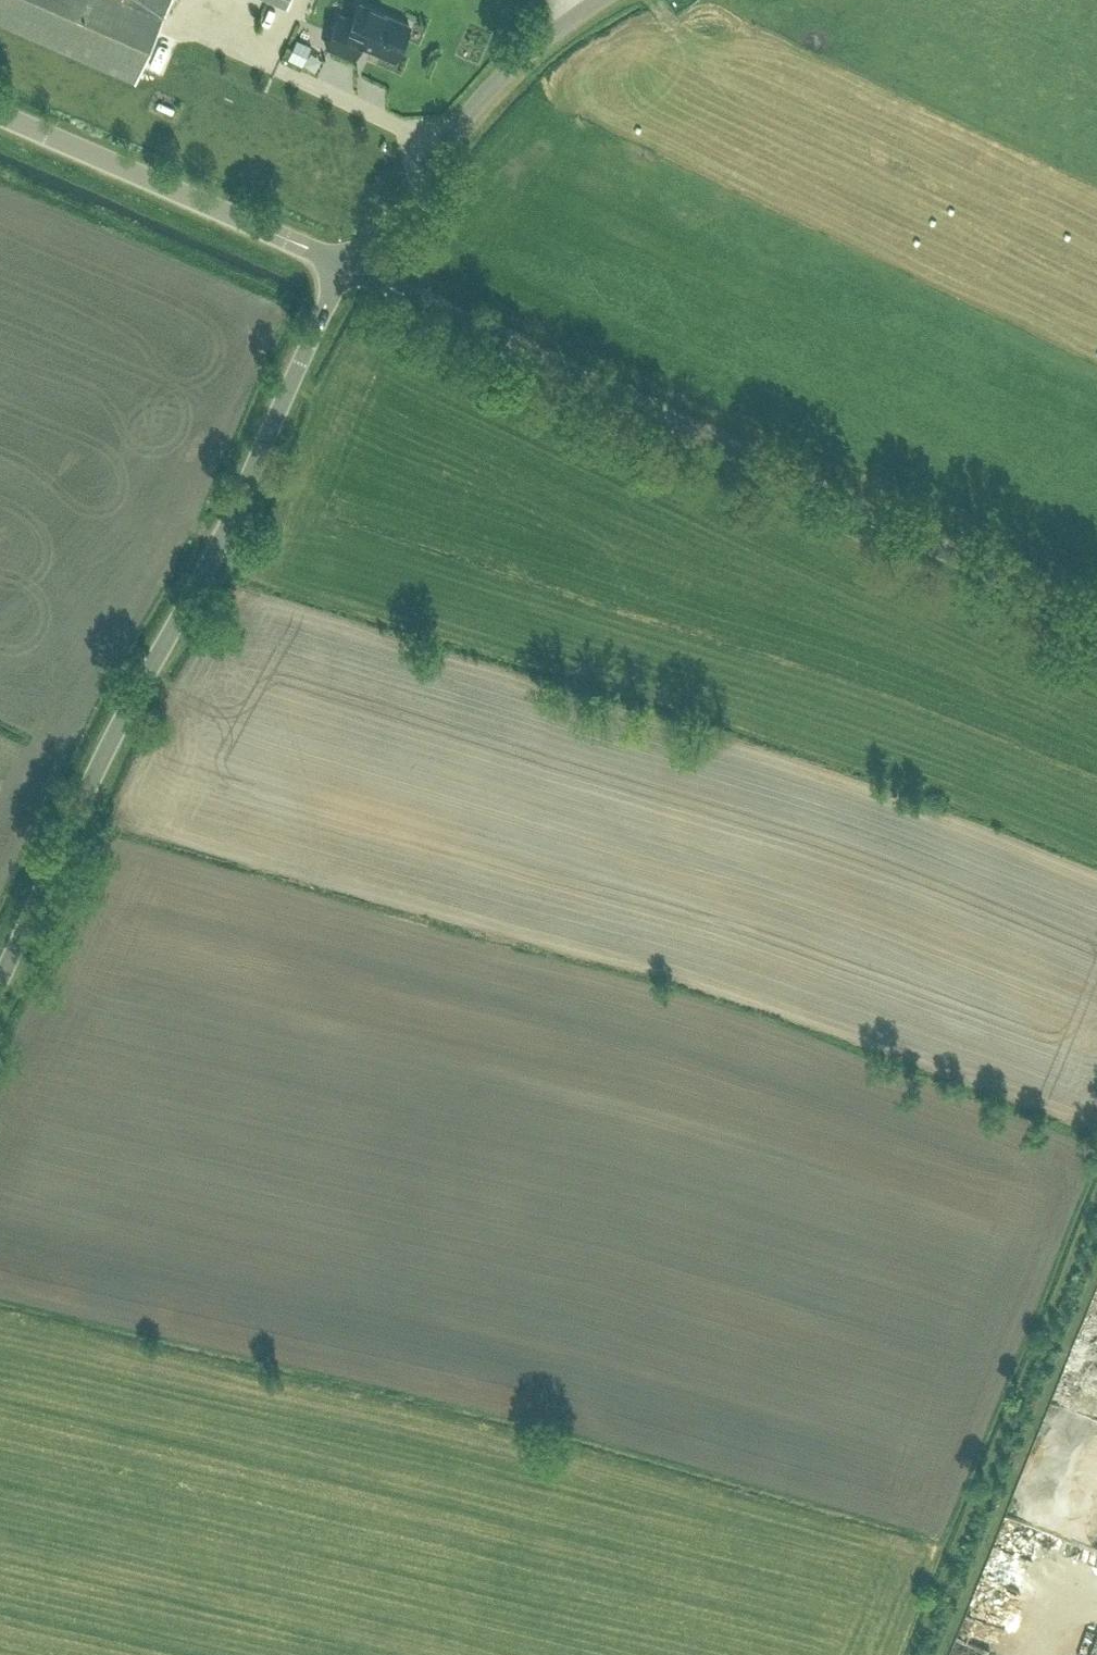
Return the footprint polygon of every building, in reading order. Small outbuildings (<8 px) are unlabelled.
[(134,80),(169,0),(0,0),(0,21),(134,80)] [(409,24),(359,2),(351,19),(339,14),(325,46),(347,55),(351,47),(358,44),(376,52),(378,47),(395,55),(409,24)] [(283,53),(307,61),(311,48),(287,40),(283,53)] [(1010,1583),(1025,1588),(1034,1557),(1015,1551),(1013,1556),(990,1549),(982,1574),(999,1579),(995,1593),(971,1586),(969,1594),(1004,1605),(1010,1583)] [(1096,1611),(1096,1599),(1075,1600),(1075,1611),(1096,1611)] [(967,1622),(993,1624),(993,1611),(968,1610),(967,1622)] [(946,1646),(956,1650),(964,1629),(955,1626),(946,1646)]
